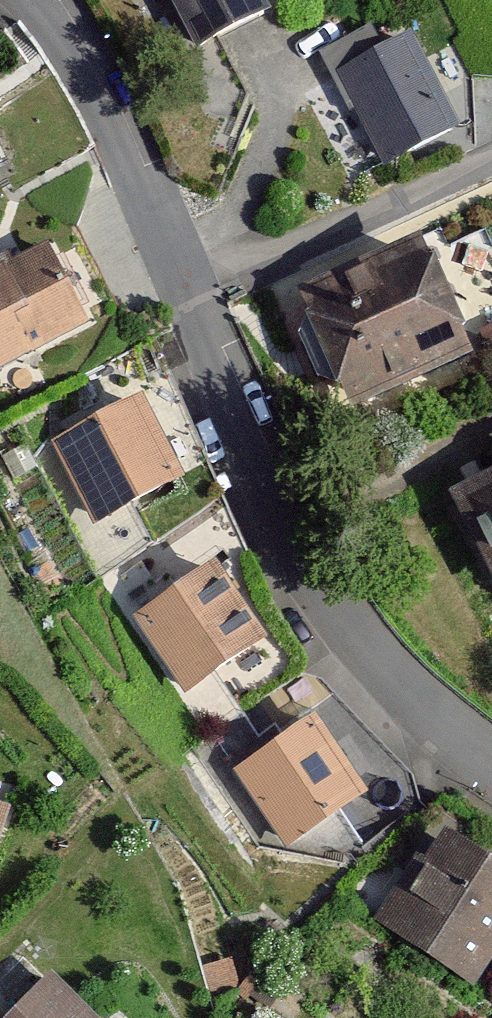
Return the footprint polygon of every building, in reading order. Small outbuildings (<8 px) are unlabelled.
[(196,44),(265,10),(260,0),(175,0),(196,44)] [(368,30),(323,53),(381,165),(456,127),(410,37),(379,53),(368,30)] [(418,242),(302,293),(352,407),(468,356),(418,242)] [(0,268),(0,366),(87,323),(48,245),(0,268)] [(140,397),(52,444),(93,523),(182,476),(140,397)] [(453,494),(491,574),(491,475),(453,494)] [(216,564),(136,618),(187,693),(267,638),(216,564)] [(312,719),(235,773),(286,846),(363,791),(312,719)] [(377,917),(475,982),(491,957),(491,864),(444,833),(424,864),(416,858),(377,917)] [(10,1017),(96,1017),(52,975),(10,1017)]
